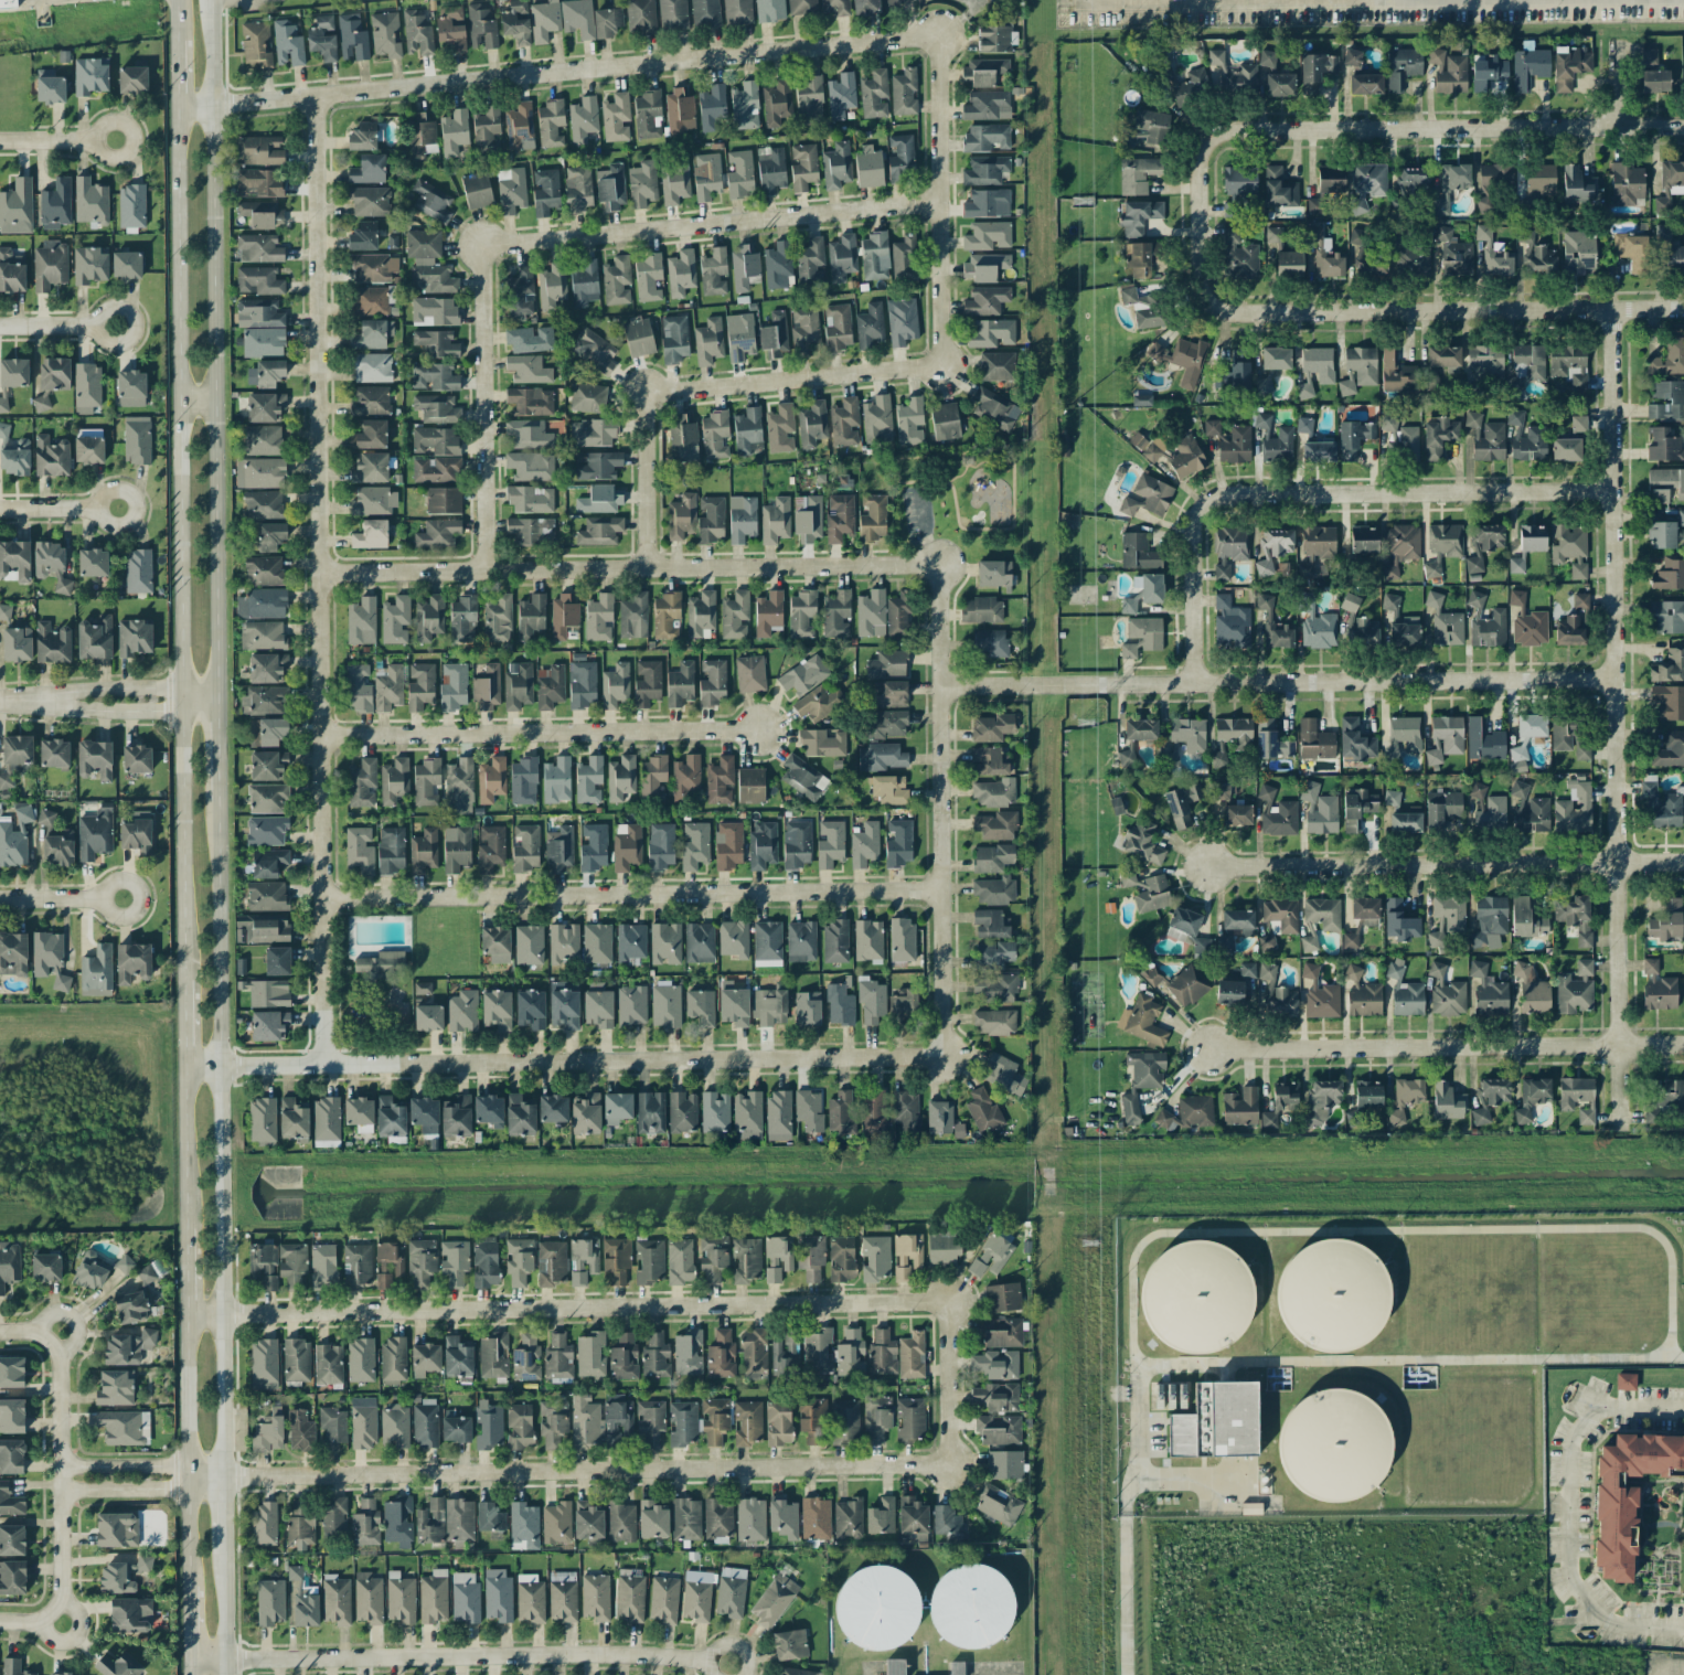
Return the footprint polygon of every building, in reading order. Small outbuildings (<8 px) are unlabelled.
[(16,9),(16,0),(0,0),(0,9),(16,9)] [(516,36),(516,46),(529,46),(528,0),(508,0),(509,12),(500,13),(501,37),(516,36)] [(532,45),(547,44),(546,32),(560,31),(559,0),(547,0),(547,3),(530,4),(532,45)] [(591,0),(576,0),(560,1),(561,31),(579,30),(579,40),(592,40),(591,0)] [(627,32),(641,31),(641,35),(655,35),(654,0),(625,0),(627,32)] [(686,0),(658,0),(659,31),(687,30),(686,0)] [(719,26),(719,0),(691,0),(691,27),(719,26)] [(753,23),(751,0),(723,0),(725,25),(753,23)] [(756,22),(785,21),(784,0),(755,0),(756,22)] [(788,17),(817,16),(816,0),(787,0),(788,17)] [(821,13),(835,13),(835,16),(848,16),(848,0),(820,0),(821,13)] [(853,15),(878,14),(878,0),(852,0),(853,15)] [(498,48),(495,19),(489,20),(487,4),(466,7),(471,47),(482,45),(483,50),(498,48)] [(452,52),(464,52),(463,5),(439,6),(439,18),(436,18),(437,43),(451,42),(452,52)] [(406,53),(418,51),(418,56),(434,55),(431,25),(424,26),(422,9),(402,10),(406,53)] [(622,27),(622,9),(594,10),(595,39),(614,38),(614,27),(622,27)] [(338,14),(340,59),(368,58),(367,31),(360,31),(359,13),(338,14)] [(371,14),(372,55),(387,54),(387,59),(401,58),(400,42),(394,42),(393,31),(398,31),(398,13),(371,14)] [(337,62),(335,36),(323,37),(323,30),(334,30),(333,15),(314,16),(315,27),(306,28),(308,54),(322,53),(322,63),(337,62)] [(273,20),(276,65),(288,64),(288,66),(304,65),(302,35),(295,36),(295,25),(286,25),(286,19),(273,20)] [(1002,25),(977,26),(978,53),(1012,52),(1011,19),(1002,19),(1002,25)] [(272,52),(265,52),(264,41),(270,40),(269,21),(241,22),(243,66),(272,65),(272,52)] [(1549,49),(1533,50),(1533,41),(1522,41),(1522,50),(1512,51),(1513,93),(1529,93),(1529,78),(1550,77),(1549,49)] [(1591,74),(1591,52),(1578,52),(1578,47),(1554,47),(1554,92),(1571,93),(1572,74),(1591,74)] [(1465,93),(1466,56),(1444,55),(1444,49),(1427,48),(1427,64),(1435,64),(1434,93),(1465,93)] [(1657,64),(1657,48),(1642,49),(1642,64),(1657,64)] [(1257,64),(1237,64),(1237,74),(1224,73),(1225,50),(1209,49),(1208,66),(1216,66),(1215,92),(1256,93),(1257,64)] [(1272,67),(1274,51),(1261,49),(1258,65),(1272,67)] [(1387,50),(1387,94),(1402,93),(1402,75),(1422,75),(1421,49),(1387,50)] [(1343,66),(1360,67),(1360,50),(1344,50),(1343,66)] [(1301,96),(1317,96),(1317,71),(1337,72),(1337,55),(1301,55),(1301,96)] [(1508,80),(1508,61),(1496,61),(1496,55),(1472,55),(1472,91),(1488,91),(1488,80),(1508,80)] [(75,97),(88,96),(88,92),(109,91),(108,58),(74,59),(75,97)] [(995,87),(994,73),(1009,73),(1009,59),(963,60),(963,82),(971,82),(971,87),(995,87)] [(1171,89),(1177,87),(1168,60),(1151,65),(1157,83),(1168,80),(1171,89)] [(147,67),(118,67),(119,93),(147,93),(147,67)] [(917,114),(916,99),(915,99),(914,67),(902,67),(902,75),(891,75),(892,114),(917,114)] [(1186,94),(1208,89),(1202,67),(1181,73),(1186,94)] [(887,100),(886,68),(870,69),(870,78),(859,78),(861,118),(887,117),(886,100),(887,100)] [(54,69),(36,70),(37,103),(65,103),(64,77),(54,77),(54,69)] [(1641,92),(1668,92),(1669,71),(1642,70),(1641,92)] [(845,119),(843,108),(857,107),(853,71),(838,73),(839,80),(826,82),(830,121),(845,119)] [(1293,95),(1293,74),(1265,75),(1265,96),(1293,95)] [(1382,75),(1349,74),(1349,94),(1381,94),(1382,75)] [(797,125),(823,124),(822,77),(796,77),(797,125)] [(764,128),(781,127),(780,118),(791,117),(790,79),(774,80),(774,86),(762,87),(764,128)] [(758,128),(757,80),(742,81),(742,89),(731,89),(732,129),(758,128)] [(725,83),(709,84),(710,92),(699,92),(700,132),(714,131),(714,120),(726,119),(725,83)] [(695,129),(693,96),(687,96),(687,89),(665,90),(668,136),(685,135),(684,129),(695,129)] [(604,142),(629,140),(627,123),(630,123),(627,91),(612,93),(613,101),(601,102),(604,142)] [(962,120),(1009,119),(1009,91),(969,92),(969,105),(962,105),(962,120)] [(635,139),(661,139),(660,92),(634,93),(635,139)] [(568,105),(571,145),(587,144),(586,132),(598,131),(595,95),(580,96),(581,104),(568,105)] [(531,101),(516,101),(516,110),(505,110),(507,151),(522,150),(522,141),(533,140),(531,101)] [(564,126),(563,102),(537,103),(539,148),(564,146),(563,135),(558,136),(557,126),(564,126)] [(472,116),(475,157),(500,154),(499,136),(501,136),(498,105),(484,106),(484,114),(472,116)] [(441,117),(442,158),(458,157),(457,145),(468,144),(467,108),(451,109),(452,117),(441,117)] [(1166,113),(1136,108),(1133,128),(1120,126),(1117,144),(1134,147),(1136,136),(1146,138),(1144,145),(1161,148),(1166,113)] [(409,160),(425,159),(424,153),(437,152),(436,121),(429,122),(428,114),(408,115),(409,160)] [(376,122),(357,122),(357,131),(348,131),(348,150),(376,150),(376,122)] [(990,151),(990,144),(998,143),(998,149),(1009,149),(1009,124),(964,126),(965,152),(990,151)] [(888,136),(888,147),(895,146),(896,156),(887,157),(889,179),(914,178),(912,135),(888,136)] [(237,136),(236,163),(284,164),(284,150),(278,150),(278,137),(237,136)] [(821,152),(824,191),(840,189),(839,182),(852,181),(848,140),(833,142),(833,151),(821,152)] [(818,183),(816,144),(791,145),(791,162),(792,193),(807,192),(806,183),(818,183)] [(883,186),(881,151),(873,151),(872,144),(856,145),(858,187),(883,186)] [(757,148),(760,196),(775,195),(775,188),(786,187),(784,147),(757,148)] [(728,198),(753,197),(751,150),(726,151),(727,163),(733,163),(733,172),(727,172),(728,198)] [(721,191),(719,153),(693,155),(696,202),(710,202),(709,192),(721,191)] [(348,183),(385,183),(384,154),(359,154),(359,167),(348,167),(348,183)] [(1009,157),(969,157),(969,170),(961,170),(961,185),(1000,185),(1000,171),(1009,171),(1009,157)] [(1119,159),(1120,196),(1146,195),(1146,175),(1161,174),(1161,158),(1119,159)] [(628,168),(630,209),(646,208),(646,201),(658,201),(656,159),(639,160),(640,167),(628,168)] [(664,207),(678,205),(678,198),(691,197),(687,160),(659,163),(664,207)] [(1661,162),(1662,198),(1654,198),(1655,216),(1669,216),(1668,186),(1683,185),(1683,161),(1661,162)] [(596,171),(597,202),(603,202),(604,212),(624,211),(622,162),(608,163),(608,170),(596,171)] [(1636,206),(1635,198),(1644,198),(1643,168),(1631,169),(1631,162),(1611,162),(1612,206),(1636,206)] [(1513,163),(1478,164),(1478,188),(1513,186),(1513,163)] [(1386,164),(1352,165),(1353,197),(1350,197),(1350,214),(1365,214),(1365,195),(1386,195),(1386,164)] [(1555,165),(1525,164),(1525,205),(1531,205),(1531,195),(1555,196),(1555,165)] [(1563,165),(1564,199),(1596,198),(1595,176),(1579,177),(1578,164),(1563,165)] [(1265,206),(1298,206),(1298,182),(1281,182),(1281,165),(1264,165),(1265,206)] [(1440,166),(1441,199),(1432,199),(1432,216),(1449,215),(1448,189),(1470,189),(1470,165),(1440,166)] [(565,167),(566,214),(584,214),(583,206),(592,206),(591,166),(565,167)] [(1257,197),(1256,166),(1223,167),(1223,197),(1257,197)] [(526,207),(524,168),(497,169),(499,216),(515,215),(514,207),(526,207)] [(1428,189),(1428,169),(1398,170),(1399,197),(1420,196),(1420,190),(1428,189)] [(235,195),(283,197),(284,171),(236,170),(235,195)] [(559,208),(558,170),(533,170),(533,187),(533,218),(549,217),(548,208),(559,208)] [(468,211),(494,204),(486,171),(460,177),(468,211)] [(1318,193),(1344,192),(1344,171),(1317,171),(1318,193)] [(14,177),(14,190),(0,190),(0,233),(32,233),(31,176),(14,177)] [(70,224),(70,176),(54,176),(55,190),(40,190),(40,229),(61,229),(61,224),(70,224)] [(75,222),(109,222),(108,185),(89,186),(89,176),(74,176),(75,222)] [(411,190),(419,194),(412,207),(445,225),(452,212),(446,209),(453,198),(417,178),(411,190)] [(145,227),(145,185),(119,185),(119,227),(145,227)] [(389,187),(348,188),(348,200),(352,200),(353,216),(390,215),(389,187)] [(962,216),(1009,217),(1010,190),(970,190),(970,202),(962,202),(962,216)] [(1163,202),(1119,201),(1119,227),(1123,227),(1123,237),(1142,237),(1142,218),(1163,218),(1163,202)] [(281,203),(236,202),(236,216),(250,216),(250,229),(274,230),(274,224),(281,224),(281,203)] [(348,250),(376,250),(376,221),(358,221),(358,231),(348,231),(348,250)] [(962,250),(993,250),(993,247),(1010,247),(1010,222),(970,222),(970,235),(962,235),(962,250)] [(1655,240),(1670,240),(1671,225),(1655,224),(1655,240)] [(1344,276),(1343,252),(1330,253),(1330,243),(1323,243),(1323,225),(1305,225),(1305,242),(1314,241),(1315,277),(1344,276)] [(1483,275),(1513,276),(1514,251),(1490,251),(1491,225),(1476,225),(1475,241),(1484,241),(1483,275)] [(1442,275),(1472,275),(1472,243),(1454,243),(1453,226),(1434,226),(1434,241),(1441,241),(1442,275)] [(1258,244),(1239,245),(1239,227),(1223,228),(1223,247),(1224,278),(1259,277),(1258,244)] [(1265,243),(1285,244),(1285,228),(1265,227),(1265,243)] [(1556,250),(1546,250),(1546,246),(1533,245),(1533,228),(1518,227),(1517,243),(1526,243),(1525,275),(1555,275),(1556,250)] [(440,230),(406,230),(406,258),(410,258),(411,292),(458,292),(458,277),(450,277),(450,263),(440,263),(440,230)] [(1596,274),(1595,231),(1562,232),(1564,275),(1596,274)] [(857,272),(855,233),(839,234),(839,241),(827,242),(829,283),(845,282),(844,272),(857,272)] [(1647,274),(1646,233),(1613,234),(1614,257),(1630,257),(1630,275),(1647,274)] [(237,235),(238,262),(284,261),(284,247),(276,247),(276,234),(237,235)] [(863,280),(887,279),(887,262),(888,262),(887,234),(861,235),(863,280)] [(891,243),(893,281),(916,280),(914,234),(903,234),(903,242),(891,243)] [(798,287),(823,286),(823,268),(824,268),(822,236),(807,237),(807,246),(796,247),(798,287)] [(775,240),(775,249),(764,249),(766,289),(787,288),(787,276),(793,276),(791,239),(775,240)] [(68,283),(67,241),(42,241),(42,248),(33,248),(34,293),(49,293),(49,284),(68,283)] [(1125,268),(1131,267),(1131,279),(1150,278),(1150,256),(1154,255),(1154,243),(1124,243),(1125,268)] [(734,293),(748,292),(747,276),(760,275),(759,252),(753,252),(752,245),(731,246),(734,293)] [(699,256),(702,296),(726,294),(725,277),(727,277),(724,246),(710,247),(711,255),(699,256)] [(1665,246),(1665,270),(1683,270),(1683,246),(1665,246)] [(24,255),(10,256),(10,247),(0,247),(0,292),(25,291),(24,255)] [(108,280),(107,247),(73,247),(74,285),(89,285),(89,280),(108,280)] [(693,248),(678,249),(678,257),(667,258),(669,299),(684,298),(683,288),(695,287),(693,248)] [(1358,248),(1356,273),(1384,276),(1387,251),(1358,248)] [(140,279),(141,252),(112,252),(112,278),(140,279)] [(1302,252),(1276,252),(1277,276),(1302,275),(1302,252)] [(661,300),(661,289),(654,289),(654,279),(661,279),(661,253),(643,253),(643,261),(636,261),(637,301),(661,300)] [(351,283),(391,282),(391,272),(398,272),(398,254),(351,255),(351,283)] [(1010,254),(964,255),(965,277),(972,277),(972,283),(996,283),(996,269),(1010,269),(1010,254)] [(602,265),(604,305),(630,304),(629,286),(630,286),(629,255),(613,255),(613,264),(602,265)] [(570,262),(572,308),(587,307),(587,300),(598,300),(596,261),(570,262)] [(539,310),(553,310),(553,300),(566,299),(565,262),(549,262),(550,271),(538,271),(539,310)] [(510,277),(512,321),(525,321),(524,314),(534,313),(531,265),(517,266),(517,277),(510,277)] [(275,267),(236,267),(236,294),(284,293),(284,280),(275,280),(275,267)] [(387,287),(349,288),(349,316),(388,315),(387,287)] [(1009,287),(970,287),(970,300),(963,300),(963,315),(999,315),(999,302),(1009,302),(1009,287)] [(1136,330),(1162,325),(1156,294),(1136,297),(1135,287),(1119,289),(1122,306),(1132,304),(1136,330)] [(885,301),(891,348),(906,347),(905,340),(919,338),(914,297),(885,301)] [(456,325),(456,298),(411,298),(412,326),(456,325)] [(242,327),(285,326),(285,312),(277,313),(277,299),(237,300),(237,315),(241,315),(242,327)] [(884,341),(882,301),(866,302),(867,314),(855,314),(857,349),(872,348),(871,342),(884,341)] [(852,348),(849,304),(823,306),(826,350),(852,348)] [(817,305),(791,306),(793,357),(808,357),(807,345),(819,345),(817,305)] [(785,310),(770,311),(770,327),(758,327),(760,350),(766,350),(767,358),(787,357),(785,310)] [(756,353),(752,313),(725,316),(730,363),(744,362),(743,354),(756,353)] [(647,316),(622,321),(629,358),(655,353),(647,316)] [(688,356),(686,316),(661,317),(663,365),(680,364),(679,356),(688,356)] [(705,317),(706,327),(694,328),(696,366),(712,365),(711,358),(723,357),(721,316),(705,317)] [(385,349),(386,320),(360,320),(360,333),(349,333),(349,348),(385,349)] [(967,347),(998,348),(998,344),(1014,345),(1015,320),(975,320),(975,332),(968,332),(967,347)] [(504,329),(505,344),(511,344),(512,352),(554,351),(553,327),(534,328),(504,329)] [(616,349),(585,327),(569,351),(606,377),(615,364),(609,360),(616,349)] [(242,329),(242,357),(284,356),(284,328),(242,329)] [(459,358),(459,344),(451,343),(451,331),(412,330),(412,345),(423,345),(423,357),(459,358)] [(1192,392),(1207,346),(1177,336),(1172,351),(1150,344),(1146,356),(1185,368),(1178,387),(1192,392)] [(1683,373),(1683,343),(1661,344),(1662,357),(1645,358),(1646,375),(1683,373)] [(1544,378),(1543,345),(1512,346),(1513,377),(1507,378),(1508,401),(1524,400),(1523,378),(1544,378)] [(1549,378),(1571,379),(1571,390),(1586,390),(1587,346),(1549,345),(1549,378)] [(1504,380),(1502,346),(1467,347),(1468,370),(1473,369),(1473,382),(1462,383),(1463,397),(1481,396),(1481,380),(1504,380)] [(1290,347),(1261,348),(1262,369),(1290,369),(1290,347)] [(1344,348),(1344,369),(1355,369),(1356,386),(1377,385),(1376,347),(1344,348)] [(1382,392),(1417,391),(1416,366),(1397,366),(1396,347),(1381,347),(1382,392)] [(1427,347),(1427,369),(1460,368),(1460,347),(1427,347)] [(1302,372),(1317,372),(1317,384),(1333,384),(1332,348),(1301,348),(1302,372)] [(1015,353),(980,352),(980,380),(1015,380),(1015,353)] [(354,383),(391,382),(391,354),(354,354),(354,383)] [(513,383),(552,383),(552,368),(541,368),(541,356),(505,356),(505,370),(513,370),(513,383)] [(70,358),(40,358),(40,390),(69,390),(70,358)] [(28,386),(28,359),(0,359),(0,387),(28,386)] [(275,387),(275,378),(286,378),(285,360),(256,361),(256,368),(247,368),(247,388),(275,387)] [(1250,362),(1230,361),(1229,387),(1249,388),(1250,362)] [(429,390),(459,390),(459,375),(451,375),(451,363),(411,364),(411,388),(429,387),(429,390)] [(101,364),(75,364),(74,414),(92,414),(92,406),(100,407),(101,364)] [(1356,394),(1352,370),(1346,371),(1348,379),(1337,381),(1340,397),(1356,394)] [(118,371),(118,406),(145,406),(145,371),(118,371)] [(1254,379),(1256,394),(1272,393),(1271,378),(1254,379)] [(1646,419),(1683,420),(1683,382),(1652,381),(1651,399),(1669,400),(1669,405),(1647,404),(1646,419)] [(1298,400),(1314,396),(1311,382),(1295,385),(1298,400)] [(570,410),(604,412),(605,385),(572,383),(570,410)] [(349,415),(389,414),(388,386),(354,387),(355,398),(349,399),(349,415)] [(972,398),(978,401),(971,415),(1008,433),(1021,407),(978,386),(972,398)] [(514,415),(552,415),(552,388),(505,389),(505,403),(514,403),(514,415)] [(37,414),(51,408),(46,393),(31,399),(37,414)] [(284,393),(247,394),(248,423),(284,422),(284,393)] [(863,442),(892,441),(890,394),(873,395),(874,403),(862,403),(863,442)] [(422,423),(460,423),(460,408),(452,408),(453,396),(413,395),(413,410),(422,410),(422,423)] [(1132,405),(1151,406),(1152,395),(1132,395),(1132,405)] [(832,446),(859,445),(856,396),(841,397),(841,406),(830,406),(832,446)] [(897,445),(923,444),(922,427),(923,427),(922,396),(906,396),(906,405),(895,405),(897,445)] [(800,450),(815,449),(815,439),(826,438),(823,399),(809,400),(810,408),(797,409),(800,450)] [(961,437),(955,401),(929,406),(935,441),(961,437)] [(765,413),(768,453),(793,451),(792,434),(793,434),(791,402),(776,403),(777,412),(765,413)] [(761,442),(760,407),(745,407),(745,415),(734,416),(735,455),(751,455),(750,443),(761,442)] [(1545,460),(1546,436),(1535,435),(1536,428),(1526,428),(1526,437),(1522,437),(1523,410),(1508,409),(1507,425),(1515,425),(1515,437),(1511,437),(1510,459),(1545,460)] [(729,437),(728,412),(701,414),(703,459),(726,458),(725,437),(729,437)] [(1504,423),(1483,423),(1483,437),(1479,437),(1480,412),(1465,412),(1465,427),(1473,427),(1472,460),(1503,460),(1504,423)] [(697,422),(690,423),(690,413),(674,414),(675,425),(669,425),(670,462),(698,461),(697,422)] [(1277,426),(1277,438),(1270,438),(1270,413),(1254,413),(1254,428),(1263,428),(1262,459),(1292,460),(1293,426),(1277,426)] [(1397,416),(1381,415),(1381,431),(1396,432),(1397,416)] [(1586,434),(1586,416),(1571,416),(1571,433),(1586,434)] [(1424,421),(1424,462),(1441,462),(1441,441),(1459,440),(1459,422),(1449,422),(1448,417),(1434,417),(1434,421),(1424,421)] [(150,418),(123,419),(124,464),(151,464),(150,418)] [(1335,461),(1334,437),(1312,438),(1312,418),(1296,418),(1297,462),(1335,461)] [(350,448),(386,448),(386,419),(362,420),(362,433),(350,433),(350,448)] [(543,420),(504,421),(505,436),(512,436),(513,449),(553,448),(552,433),(543,433),(543,420)] [(570,420),(571,446),(615,446),(614,420),(570,420)] [(1249,425),(1230,426),(1230,435),(1220,435),(1220,420),(1204,420),(1204,436),(1218,436),(1218,463),(1250,463),(1249,425)] [(1339,462),(1357,462),(1357,439),(1376,439),(1375,423),(1359,423),(1359,421),(1338,422),(1339,462)] [(6,439),(10,425),(0,423),(0,437),(6,439)] [(244,426),(243,454),(281,455),(282,427),(244,426)] [(1418,426),(1398,427),(1399,461),(1418,461),(1418,426)] [(1668,427),(1650,427),(1651,446),(1646,446),(1646,461),(1683,460),(1683,437),(1668,437),(1668,427)] [(432,455),(457,455),(457,429),(413,428),(412,450),(432,450),(432,455)] [(69,475),(68,439),(52,440),(52,434),(34,434),(36,476),(69,475)] [(1178,481),(1207,465),(1190,434),(1164,448),(1159,439),(1141,449),(1149,464),(1164,456),(1178,481)] [(74,437),(75,464),(104,463),(103,437),(74,437)] [(29,438),(16,438),(16,450),(0,449),(0,473),(28,474),(29,438)] [(1552,461),(1581,460),(1581,438),(1551,439),(1552,461)] [(586,453),(586,465),(575,465),(576,480),(615,479),(615,467),(622,467),(622,452),(586,453)] [(350,482),(387,482),(388,453),(356,453),(356,466),(350,466),(350,482)] [(547,453),(505,454),(505,469),(513,468),(513,481),(548,480),(547,453)] [(413,458),(412,481),(460,482),(460,457),(431,457),(431,459),(413,458)] [(284,488),(285,459),(242,458),(241,487),(284,488)] [(1648,469),(1649,503),(1668,503),(1668,487),(1677,487),(1677,500),(1683,500),(1683,469),(1648,469)] [(1173,486),(1139,474),(1132,492),(1144,497),(1142,503),(1123,496),(1117,512),(1133,517),(1136,508),(1163,517),(1173,486)] [(575,499),(575,512),(620,512),(620,490),(613,490),(613,484),(589,485),(590,498),(575,499)] [(350,514),(394,515),(394,488),(355,487),(355,500),(350,500),(350,514)] [(508,513),(553,512),(553,487),(508,487),(508,513)] [(461,488),(426,488),(427,514),(461,514),(461,488)] [(244,492),(244,520),(283,519),(283,491),(244,492)] [(696,533),(695,492),(680,493),(680,502),(667,502),(668,541),(682,541),(682,534),(696,533)] [(827,544),(843,544),(843,537),(854,537),(853,495),(826,496),(827,544)] [(859,540),(886,540),(887,495),(861,495),(860,507),(867,507),(867,516),(859,515),(859,540)] [(789,538),(789,496),(774,497),(774,506),(761,506),(761,545),(777,545),(776,538),(789,538)] [(822,537),(821,496),(794,496),(794,533),(804,533),(804,544),(814,543),(814,537),(822,537)] [(697,517),(696,541),(724,541),(724,497),(699,497),(699,509),(705,509),(705,517),(697,517)] [(744,544),(744,536),(756,536),(755,497),(729,497),(730,544),(744,544)] [(616,545),(616,533),(624,532),(623,517),(585,517),(585,531),(575,531),(576,545),(616,545)] [(554,518),(505,519),(506,534),(513,533),(514,545),(554,544),(554,518)] [(461,535),(460,519),(424,520),(424,532),(413,533),(413,548),(453,547),(453,535),(461,535)] [(387,548),(387,520),(362,520),(362,533),(350,533),(350,548),(387,548)] [(1649,522),(1650,549),(1676,548),(1675,522),(1649,522)] [(277,553),(277,539),(286,539),(286,524),(258,523),(257,552),(277,553)] [(1585,527),(1569,527),(1569,524),(1550,524),(1550,537),(1557,537),(1557,545),(1550,545),(1550,564),(1564,564),(1564,557),(1572,557),(1572,579),(1586,579),(1586,563),(1585,563),(1585,527)] [(1383,581),(1398,581),(1398,560),(1420,559),(1419,525),(1385,526),(1385,554),(1392,554),(1393,565),(1382,565),(1383,581)] [(1427,525),(1427,551),(1434,551),(1434,562),(1424,562),(1424,577),(1440,577),(1440,556),(1461,556),(1461,525),(1427,525)] [(1482,573),(1481,549),(1504,549),(1503,525),(1471,526),(1472,557),(1465,557),(1466,573),(1482,573)] [(1545,525),(1519,526),(1519,551),(1546,551),(1545,525)] [(1315,577),(1333,576),(1331,526),(1302,527),(1303,562),(1315,561),(1315,577)] [(1248,561),(1247,527),(1214,528),(1215,555),(1220,555),(1220,564),(1214,564),(1214,580),(1229,580),(1229,561),(1248,561)] [(1377,553),(1377,527),(1351,527),(1351,553),(1377,553)] [(1256,575),(1286,574),(1286,563),(1276,563),(1276,557),(1283,557),(1283,552),(1293,552),(1293,530),(1264,530),(1265,538),(1261,538),(1261,560),(1256,560),(1256,575)] [(1147,532),(1121,533),(1122,568),(1154,567),(1154,552),(1147,552),(1147,532)] [(0,542),(0,579),(16,578),(16,583),(29,583),(29,541),(0,542)] [(71,579),(63,579),(63,543),(34,543),(34,576),(54,576),(54,594),(71,594),(71,579)] [(78,550),(79,576),(107,576),(107,549),(78,550)] [(125,593),(152,592),(151,550),(124,550),(125,593)] [(283,557),(244,556),(244,585),(282,585),(283,557)] [(1508,558),(1509,573),(1524,573),(1523,557),(1508,558)] [(1011,561),(978,561),(977,586),(1011,586),(1011,575),(1011,561)] [(1683,589),(1683,561),(1661,561),(1661,573),(1650,573),(1650,589),(1683,589)] [(1297,564),(1298,580),(1315,578),(1313,562),(1297,564)] [(1162,573),(1141,574),(1142,603),(1163,603),(1162,573)] [(236,617),(285,618),(286,589),(246,588),(246,597),(236,597),(236,617)] [(848,637),(848,620),(850,620),(849,589),(834,589),(835,595),(823,596),(824,638),(848,637)] [(884,589),(869,589),(869,596),(856,597),(857,636),(884,636),(884,589)] [(686,598),(687,639),(702,638),(701,629),(715,628),(714,590),(699,590),(699,597),(686,598)] [(720,598),(721,639),(746,639),(746,622),(749,622),(748,590),(733,590),(733,598),(720,598)] [(782,630),(782,590),(767,590),(767,597),(755,598),(755,638),(770,638),(770,630),(782,630)] [(1485,594),(1470,590),(1466,604),(1477,607),(1474,618),(1478,619),(1485,594)] [(1547,612),(1524,612),(1524,590),(1509,590),(1509,606),(1519,606),(1519,617),(1512,617),(1512,644),(1547,644),(1547,612)] [(618,600),(619,638),(647,637),(646,591),(630,592),(630,600),(618,600)] [(1355,613),(1361,597),(1345,591),(1339,608),(1355,613)] [(612,640),(611,592),(597,593),(597,600),(585,600),(586,640),(612,640)] [(1463,644),(1462,613),(1441,613),(1441,592),(1425,592),(1425,607),(1432,607),(1432,645),(1463,644)] [(510,593),(493,594),(493,598),(483,598),(484,642),(511,642),(510,593)] [(544,630),(545,593),(530,593),(530,601),(518,601),(517,640),(532,640),(532,630),(544,630)] [(789,638),(813,638),(813,626),(808,626),(808,617),(816,617),(816,593),(789,593),(789,638)] [(1589,593),(1574,593),(1574,609),(1589,608),(1589,593)] [(414,642),(430,643),(430,633),(443,633),(444,594),(428,594),(428,602),(415,601),(414,642)] [(680,594),(653,595),(653,639),(678,639),(678,627),(672,627),(672,619),(680,619),(680,594)] [(1229,608),(1229,594),(1214,594),(1214,613),(1214,640),(1249,640),(1249,607),(1229,608)] [(1264,648),(1293,648),(1294,624),(1272,624),(1273,594),(1257,594),(1256,610),(1265,610),(1264,648)] [(1335,614),(1313,615),(1313,594),(1301,594),(1301,648),(1336,648),(1335,614)] [(1384,609),(1396,612),(1400,597),(1387,594),(1384,609)] [(408,595),(394,595),(394,603),(381,603),(382,643),(407,643),(406,627),(409,627),(408,595)] [(579,603),(574,603),(574,595),(550,595),(551,641),(566,640),(566,627),(579,627),(579,603)] [(374,644),(375,596),(360,596),(359,603),(347,603),(347,643),(374,644)] [(451,597),(450,642),(474,642),(475,598),(451,597)] [(887,637),(910,636),(909,597),(886,598),(887,637)] [(1001,622),(1002,598),(965,598),(965,607),(960,607),(960,622),(1001,622)] [(1121,613),(1135,614),(1136,598),(1121,598),(1121,613)] [(1648,616),(1655,616),(1655,633),(1683,633),(1683,601),(1649,600),(1648,616)] [(8,621),(11,606),(0,604),(0,619),(8,621)] [(1470,646),(1504,646),(1505,608),(1491,608),(1491,619),(1470,619),(1470,646)] [(111,614),(98,614),(98,623),(77,623),(78,658),(112,658),(111,614)] [(1389,624),(1389,645),(1419,644),(1418,616),(1403,617),(1403,624),(1389,624)] [(1555,645),(1582,644),(1581,617),(1555,617),(1555,645)] [(1161,618),(1126,618),(1126,641),(1120,641),(1120,659),(1138,659),(1138,651),(1162,651),(1161,618)] [(1355,618),(1355,628),(1349,627),(1349,644),(1378,645),(1379,619),(1355,618)] [(70,662),(70,629),(50,629),(50,621),(36,621),(37,662),(70,662)] [(152,621),(118,621),(117,658),(133,658),(133,652),(151,653),(152,621)] [(282,622),(241,621),(240,649),(286,650),(287,635),(281,635),(282,622)] [(32,661),(31,627),(2,628),(3,661),(32,661)] [(1007,630),(973,630),(973,652),(987,652),(987,657),(1006,658),(1007,630)] [(1666,648),(1667,664),(1649,664),(1650,681),(1683,681),(1683,648),(1666,648)] [(866,677),(906,678),(906,651),(876,651),(876,660),(866,659),(866,677)] [(791,688),(797,697),(830,674),(815,652),(776,680),(784,692),(791,688)] [(250,683),(283,683),(283,670),(288,670),(288,654),(249,654),(250,683)] [(736,657),(737,692),(764,691),(763,656),(736,657)] [(667,708),(681,707),(681,701),(693,701),(692,660),(678,661),(678,671),(666,672),(667,708)] [(701,660),(701,672),(706,671),(707,680),(698,680),(699,706),(716,706),(716,702),(726,702),(725,660),(701,660)] [(596,702),(595,661),(569,662),(570,709),(586,709),(586,702),(596,702)] [(629,701),(628,661),(614,662),(614,671),(601,671),(602,710),(617,709),(616,701),(629,701)] [(636,661),(636,677),(634,677),(634,708),(648,709),(648,699),(660,700),(661,661),(636,661)] [(532,704),(531,662),(508,663),(508,672),(503,672),(504,711),(519,711),(519,704),(532,704)] [(500,704),(499,663),(484,663),(484,678),(471,678),(472,702),(477,702),(477,711),(492,711),(492,705),(500,704)] [(402,704),(402,664),(387,664),(387,676),(373,676),(374,712),(390,712),(390,705),(402,704)] [(434,664),(409,664),(409,681),(407,681),(407,712),(421,712),(421,703),(434,703),(434,664)] [(466,705),(467,664),(442,664),(442,680),(440,680),(439,711),(457,712),(457,704),(466,705)] [(564,702),(564,664),(548,664),(548,670),(536,670),(537,711),(551,711),(551,702),(564,702)] [(371,685),(366,685),(366,665),(343,665),(344,706),(355,705),(355,712),(372,712),(371,685)] [(907,706),(907,681),(873,682),(874,707),(907,706)] [(790,704),(799,718),(806,714),(811,723),(836,707),(822,684),(790,704)] [(284,715),(285,687),(246,686),(246,696),(240,695),(240,714),(284,715)] [(1650,686),(1650,703),(1657,703),(1657,720),(1683,720),(1683,686),(1650,686)] [(908,711),(877,710),(877,719),(868,719),(868,738),(907,739),(908,711)] [(1013,714),(995,714),(995,717),(972,717),(972,742),(1002,742),(1002,733),(1013,733),(1013,714)] [(1546,736),(1546,715),(1517,715),(1517,737),(1546,736)] [(1377,737),(1358,737),(1358,716),(1341,716),(1340,758),(1376,758),(1377,737)] [(1462,716),(1431,717),(1432,750),(1426,750),(1426,765),(1442,764),(1442,754),(1463,754),(1462,716)] [(1505,732),(1484,732),(1484,716),(1467,716),(1467,759),(1504,759),(1505,732)] [(1299,759),(1335,758),(1334,732),(1315,732),(1315,717),(1299,718),(1299,759)] [(1420,717),(1389,718),(1389,741),(1405,740),(1405,753),(1420,752),(1420,717)] [(279,747),(279,740),(288,740),(287,718),(249,719),(249,747),(279,747)] [(1215,741),(1234,742),(1234,751),(1251,751),(1252,719),(1215,718),(1215,741)] [(1169,742),(1185,741),(1185,753),(1205,752),(1204,719),(1169,720),(1169,742)] [(1275,719),(1256,719),(1256,757),(1294,758),(1294,741),(1274,740),(1275,719)] [(1124,720),(1125,740),(1157,739),(1157,720),(1124,720)] [(1571,751),(1571,721),(1551,721),(1552,751),(1571,751)] [(801,756),(846,756),(845,731),(829,731),(829,729),(800,729),(801,756)] [(1664,731),(1664,750),(1650,750),(1650,766),(1683,766),(1683,730),(1664,731)] [(3,773),(0,773),(0,789),(13,789),(13,772),(33,771),(32,735),(2,736),(3,773)] [(1589,760),(1589,738),(1575,738),(1576,760),(1589,760)] [(69,767),(69,741),(40,740),(39,766),(69,767)] [(112,742),(78,741),(77,775),(98,776),(98,783),(110,783),(112,742)] [(859,769),(908,769),(908,752),(899,752),(899,745),(859,745),(859,769)] [(123,747),(123,772),(151,772),(151,746),(123,747)] [(1510,772),(1525,771),(1524,760),(1526,760),(1526,746),(1508,747),(1510,772)] [(1000,747),(971,747),(971,762),(975,762),(975,774),(1013,775),(1013,763),(1008,763),(1008,755),(1000,755),(1000,747)] [(1135,763),(1132,748),(1117,752),(1121,766),(1135,763)] [(251,780),(287,780),(287,751),(250,752),(251,780)] [(1382,754),(1385,768),(1401,765),(1398,751),(1382,754)] [(781,764),(787,769),(780,779),(813,803),(822,791),(813,785),(821,774),(790,752),(781,764)] [(607,802),(622,802),(622,793),(635,793),(634,754),(620,754),(620,762),(607,762),(607,802)] [(640,762),(640,803),(665,802),(665,791),(658,791),(658,782),(667,782),(667,754),(649,754),(649,762),(640,762)] [(672,762),(673,801),(687,801),(687,790),(701,790),(700,754),(685,754),(685,762),(672,762)] [(575,803),(600,803),(600,786),(601,786),(602,755),(587,755),(587,764),(576,763),(575,803)] [(705,763),(706,804),(732,803),(731,787),(733,787),(733,755),(718,755),(718,763),(705,763)] [(505,795),(505,756),(490,756),(491,764),(477,764),(478,804),(492,804),(492,795),(505,795)] [(542,764),(543,804),(558,804),(558,800),(570,800),(569,756),(555,756),(555,763),(542,764)] [(348,807),(374,806),(374,790),(376,790),(375,757),(360,758),(360,766),(347,766),(348,807)] [(380,806),(397,805),(397,793),(408,792),(408,757),(392,757),(393,765),(380,765),(380,806)] [(472,757),(458,757),(458,764),(445,765),(446,815),(474,814),(472,757)] [(536,804),(537,759),(511,759),(510,803),(536,804)] [(413,760),(414,806),(436,805),(436,785),(440,785),(440,760),(413,760)] [(738,803),(764,803),(764,768),(737,769),(738,803)] [(1657,775),(1641,775),(1641,806),(1645,806),(1645,827),(1681,827),(1681,794),(1658,794),(1657,775)] [(871,776),(871,793),(878,793),(879,804),(906,804),(905,776),(871,776)] [(1014,805),(1014,777),(999,778),(999,782),(973,782),(974,806),(1014,805)] [(1554,800),(1553,831),(1590,831),(1591,779),(1566,779),(1566,788),(1577,789),(1576,809),(1570,808),(1570,800),(1554,800)] [(1529,784),(1513,780),(1509,795),(1520,798),(1518,808),(1523,809),(1529,784)] [(1337,796),(1317,796),(1318,781),(1301,781),(1301,801),(1306,801),(1305,833),(1336,834),(1337,796)] [(1193,825),(1186,804),(1204,798),(1199,782),(1163,793),(1175,831),(1193,825)] [(1296,801),(1276,801),(1271,806),(1276,788),(1260,783),(1256,798),(1265,801),(1265,805),(1261,821),(1261,835),(1297,835),(1296,801)] [(1506,796),(1486,796),(1486,783),(1466,783),(1466,798),(1479,797),(1479,810),(1474,810),(1474,830),(1506,830),(1506,796)] [(288,785),(249,784),(248,813),(288,813),(288,785)] [(1229,784),(1213,784),(1213,800),(1228,800),(1229,784)] [(1344,834),(1359,833),(1358,813),(1378,812),(1377,796),(1367,796),(1366,788),(1352,789),(1352,794),(1342,794),(1344,834)] [(1383,805),(1399,806),(1400,790),(1384,790),(1383,805)] [(1462,792),(1426,792),(1425,828),(1443,828),(1443,818),(1461,818),(1462,792)] [(1549,798),(1529,798),(1529,810),(1514,810),(1514,831),(1549,832),(1549,798)] [(1223,826),(1252,825),(1251,805),(1223,805),(1223,826)] [(94,862),(94,853),(111,853),(112,807),(96,807),(96,816),(78,816),(78,862),(94,862)] [(45,834),(53,836),(58,812),(40,809),(36,824),(47,827),(45,834)] [(1389,813),(1389,832),(1421,832),(1421,813),(1389,813)] [(26,865),(26,831),(10,831),(10,817),(0,817),(0,866),(26,865)] [(283,845),(283,830),(289,830),(289,817),(247,817),(247,845),(283,845)] [(1161,865),(1166,849),(1148,843),(1154,823),(1136,817),(1133,826),(1128,825),(1119,851),(1161,865)] [(119,849),(138,849),(138,856),(150,856),(151,819),(133,818),(133,823),(120,823),(119,849)] [(810,863),(810,819),(783,820),(784,870),(801,869),(801,863),(810,863)] [(851,869),(866,868),(866,859),(879,859),(878,820),(863,821),(863,832),(850,833),(851,869)] [(885,865),(911,866),(912,821),(887,820),(887,836),(885,836),(885,865)] [(817,870),(832,869),(831,860),(844,860),(844,821),(819,821),(819,838),(817,838),(817,870)] [(716,822),(715,870),(733,871),(733,863),(742,863),(743,823),(716,822)] [(749,871),(764,871),(764,863),(777,863),(776,822),(753,822),(753,832),(748,832),(749,871)] [(648,871),(665,871),(665,864),(673,864),(674,824),(649,823),(648,871)] [(709,863),(708,823),(683,823),(683,840),(680,840),(681,872),(697,871),(696,864),(709,863)] [(606,824),(582,824),(582,836),(587,836),(587,845),(579,845),(579,872),(597,872),(597,865),(606,865),(606,824)] [(614,873),(629,873),(628,864),(641,863),(640,824),(613,825),(614,873)] [(538,825),(513,825),(513,836),(519,836),(519,845),(512,845),(512,872),(529,873),(529,867),(538,867),(538,825)] [(545,832),(545,863),(551,863),(551,872),(573,872),(572,825),(558,825),(558,832),(545,832)] [(477,843),(478,875),(493,874),(492,865),(505,865),(504,826),(479,827),(480,843),(477,843)] [(378,876),(396,876),(396,868),(405,868),(404,827),(378,828),(378,876)] [(436,827),(422,827),(422,836),(409,837),(410,875),(425,875),(425,868),(437,867),(436,827)] [(373,876),(373,844),(371,844),(370,828),(345,828),(346,866),(358,866),(359,876),(373,876)] [(444,875),(460,875),(460,867),(471,867),(470,828),(443,828),(444,875)] [(43,864),(74,864),(73,829),(60,829),(60,836),(43,836),(43,864)] [(1003,872),(1003,863),(1015,863),(1014,845),(973,846),(974,873),(1003,872)] [(289,849),(251,850),(252,879),(279,878),(278,865),(289,864),(289,849)] [(1163,873),(1136,880),(1132,866),(1117,869),(1123,892),(1131,890),(1137,914),(1171,906),(1163,873)] [(1000,880),(973,880),(974,904),(1014,903),(1013,874),(1000,875),(1000,880)] [(284,882),(247,881),(246,910),(284,911),(284,882)] [(1576,947),(1590,947),(1590,895),(1572,895),(1572,902),(1554,901),(1553,921),(1565,921),(1565,926),(1576,926),(1576,947)] [(1486,934),(1506,934),(1506,897),(1476,896),(1476,932),(1470,932),(1470,947),(1486,947),(1486,934)] [(1512,937),(1548,936),(1548,918),(1529,919),(1529,896),(1511,896),(1512,937)] [(1420,918),(1401,918),(1401,898),(1385,898),(1385,938),(1421,938),(1420,918)] [(1464,931),(1464,898),(1432,898),(1432,918),(1442,918),(1442,930),(1428,930),(1428,948),(1444,948),(1444,931),(1464,931)] [(1681,898),(1667,898),(1668,917),(1646,918),(1647,939),(1681,939),(1681,898)] [(1261,900),(1262,922),(1268,922),(1269,934),(1298,933),(1297,899),(1261,900)] [(1321,922),(1321,931),(1340,931),(1339,899),(1303,899),(1303,922),(1321,922)] [(1189,935),(1194,936),(1202,916),(1176,905),(1164,933),(1186,942),(1189,935)] [(1010,937),(1010,917),(1001,918),(1001,909),(974,910),(974,937),(1010,937)] [(1222,910),(1222,929),(1241,929),(1241,936),(1254,936),(1254,910),(1222,910)] [(235,916),(236,943),(289,942),(289,919),(247,920),(247,916),(235,916)] [(913,918),(889,918),(891,966),(902,966),(902,961),(914,961),(913,918)] [(823,921),(824,962),(849,962),(848,920),(823,921)] [(854,960),(882,960),(882,921),(854,920),(854,960)] [(748,960),(747,921),(718,922),(719,955),(738,955),(738,960),(748,960)] [(781,922),(754,921),(753,965),(781,965),(781,922)] [(816,961),(815,922),(787,922),(787,961),(816,961)] [(650,924),(651,964),(681,964),(680,923),(650,924)] [(714,962),(713,923),(685,924),(686,963),(714,962)] [(578,924),(548,924),(549,964),(579,963),(578,924)] [(584,962),(611,962),(611,924),(583,925),(584,962)] [(644,924),(616,925),(617,964),(645,963),(644,924)] [(543,964),(542,926),(514,926),(515,965),(543,964)] [(509,928),(481,927),(481,954),(489,954),(489,963),(509,963),(509,928)] [(27,975),(27,932),(0,933),(0,975),(27,975)] [(70,976),(62,976),(63,933),(33,932),(31,976),(47,977),(48,967),(53,967),(53,991),(70,991),(70,976)] [(1342,952),(1358,952),(1358,933),(1342,933),(1342,952)] [(1216,936),(1217,952),(1233,952),(1233,935),(1216,936)] [(1300,937),(1302,953),(1318,950),(1316,935),(1300,937)] [(1259,950),(1275,949),(1274,936),(1258,937),(1259,950)] [(80,957),(81,995),(111,995),(111,942),(95,943),(95,957),(80,957)] [(1015,943),(975,942),(975,968),(1003,969),(1003,961),(1014,961),(1015,943)] [(130,985),(130,971),(139,971),(139,980),(150,980),(150,944),(117,944),(117,985),(130,985)] [(264,947),(265,975),(290,975),(290,947),(264,947)] [(354,958),(354,979),(390,978),(390,970),(404,970),(403,950),(377,951),(377,957),(354,958)] [(1677,1009),(1676,977),(1658,977),(1658,958),(1643,958),(1644,1010),(1677,1009)] [(1556,973),(1557,1014),(1576,1014),(1576,1011),(1593,1011),(1593,977),(1592,977),(1592,959),(1576,959),(1576,976),(1569,976),(1569,973),(1556,973)] [(1423,1015),(1423,983),(1403,983),(1402,960),(1386,960),(1386,978),(1392,978),(1393,1015),(1423,1015)] [(1508,1014),(1508,980),(1487,980),(1487,961),(1469,961),(1469,977),(1476,977),(1476,1014),(1508,1014)] [(1160,982),(1185,1010),(1212,985),(1191,962),(1169,982),(1152,963),(1140,974),(1153,988),(1160,982)] [(1255,963),(1239,962),(1239,977),(1255,977),(1255,963)] [(1275,980),(1276,963),(1259,962),(1258,979),(1275,980)] [(1465,982),(1444,983),(1443,962),(1428,962),(1428,977),(1437,977),(1437,987),(1431,987),(1431,1016),(1465,1015),(1465,982)] [(1550,982),(1534,982),(1534,962),(1513,962),(1513,977),(1520,977),(1521,1013),(1550,1013),(1550,982)] [(1339,985),(1317,985),(1317,963),(1301,963),(1301,978),(1305,978),(1305,1017),(1338,1017),(1339,985)] [(1350,1016),(1381,1015),(1380,984),(1360,984),(1359,966),(1345,966),(1346,979),(1349,979),(1350,1016)] [(1016,975),(972,976),(973,993),(982,993),(983,1003),(1017,1003),(1016,975)] [(288,980),(249,981),(250,1007),(289,1007),(288,980)] [(741,989),(741,981),(721,980),(720,988),(741,989)] [(1216,1000),(1242,1001),(1243,981),(1217,980),(1216,1000)] [(576,981),(549,982),(550,1025),(563,1025),(564,1030),(578,1030),(576,981)] [(582,991),(584,1024),(596,1023),(597,1030),(613,1029),(612,991),(604,991),(604,982),(591,983),(591,990),(582,991)] [(862,1025),(884,1025),(884,982),(857,982),(857,1004),(862,1004),(862,1025)] [(845,984),(827,984),(827,1025),(854,1024),(853,995),(845,995),(845,984)] [(646,986),(617,987),(618,1028),(631,1028),(631,1023),(646,1023),(646,986)] [(917,989),(891,987),(890,1017),(899,1017),(899,1012),(916,1013),(917,989)] [(1297,1015),(1297,989),(1269,988),(1268,1015),(1297,1015)] [(448,1031),(478,1030),(477,989),(458,990),(458,996),(447,996),(448,1031)] [(748,1027),(748,989),(718,989),(719,1021),(732,1021),(732,1027),(748,1027)] [(686,1017),(699,1016),(699,1028),(714,1028),(713,990),(685,991),(686,1017)] [(751,1018),(758,1018),(758,1025),(784,1026),(785,990),(752,990),(751,1018)] [(481,991),(482,1026),(496,1026),(496,1032),(511,1032),(510,991),(481,991)] [(516,991),(516,1026),(529,1025),(529,1030),(544,1030),(544,991),(516,991)] [(820,992),(795,992),(794,1026),(820,1026),(820,992)] [(1114,1030),(1163,1048),(1169,1032),(1153,1026),(1160,1005),(1150,1002),(1152,997),(1137,992),(1130,1011),(1122,1008),(1114,1030)] [(443,1030),(442,1005),(414,1006),(414,1031),(443,1030)] [(975,1011),(975,1035),(1016,1034),(1015,1010),(975,1011)] [(251,1012),(252,1041),(284,1040),(284,1027),(289,1027),(289,1011),(251,1012)] [(1028,1080),(1014,1073),(1018,1064),(991,1052),(985,1065),(996,1070),(990,1081),(1021,1096),(1028,1080)] [(1165,1052),(1125,1053),(1125,1065),(1131,1065),(1132,1088),(1160,1088),(1159,1071),(1165,1070),(1165,1052)] [(1478,1105),(1510,1104),(1509,1078),(1477,1079),(1478,1105)] [(1573,1111),(1573,1102),(1588,1102),(1587,1108),(1593,1108),(1594,1078),(1560,1078),(1559,1110),(1573,1111)] [(1423,1079),(1395,1079),(1395,1110),(1388,1110),(1388,1124),(1405,1124),(1404,1103),(1424,1103),(1423,1079)] [(1521,1109),(1514,1109),(1514,1124),(1530,1124),(1530,1103),(1551,1103),(1551,1079),(1521,1079),(1521,1109)] [(1670,1079),(1670,1081),(1646,1080),(1645,1121),(1659,1122),(1659,1108),(1683,1109),(1683,1080),(1670,1079)] [(1341,1081),(1309,1081),(1309,1111),(1303,1111),(1303,1125),(1326,1125),(1326,1105),(1341,1105),(1341,1081)] [(1434,1081),(1433,1116),(1465,1117),(1465,1093),(1449,1093),(1449,1082),(1434,1081)] [(1382,1106),(1381,1082),(1355,1083),(1356,1107),(1382,1106)] [(1273,1111),(1298,1110),(1298,1083),(1272,1084),(1273,1111)] [(980,1135),(1005,1123),(995,1103),(991,1105),(982,1085),(968,1092),(972,1100),(965,1104),(980,1135)] [(1256,1086),(1239,1086),(1239,1093),(1222,1093),(1223,1124),(1257,1124),(1256,1086)] [(827,1098),(828,1133),(854,1133),(853,1089),(836,1089),(836,1098),(827,1098)] [(884,1089),(870,1089),(870,1095),(860,1095),(861,1132),(885,1132),(884,1089)] [(791,1091),(767,1090),(766,1140),(790,1140),(791,1091)] [(728,1093),(717,1094),(717,1091),(701,1092),(702,1133),(729,1132),(728,1093)] [(760,1140),(761,1091),(744,1091),(744,1094),(735,1094),(734,1139),(760,1140)] [(795,1092),(795,1121),(803,1120),(803,1132),(822,1132),(822,1091),(795,1092)] [(920,1092),(892,1091),(891,1121),(901,1122),(900,1131),(918,1132),(920,1092)] [(1120,1092),(1122,1124),(1140,1123),(1137,1091),(1120,1092)] [(664,1092),(636,1093),(637,1133),(664,1133),(664,1092)] [(685,1092),(669,1092),(668,1132),(696,1133),(697,1094),(685,1094),(685,1092)] [(507,1093),(506,1135),(534,1135),(535,1099),(522,1099),(522,1094),(507,1093)] [(600,1133),(599,1093),(584,1093),(584,1098),(571,1099),(571,1134),(600,1133)] [(632,1093),(603,1094),(604,1126),(618,1125),(618,1118),(632,1118),(632,1093)] [(470,1136),(469,1094),(455,1095),(455,1103),(441,1104),(442,1137),(470,1136)] [(393,1095),(377,1095),(376,1137),(405,1138),(405,1101),(393,1101),(393,1095)] [(568,1121),(567,1095),(538,1096),(539,1122),(568,1121)] [(1178,1096),(1178,1113),(1156,1113),(1157,1125),(1212,1123),(1212,1095),(1178,1096)] [(474,1096),(474,1122),(502,1122),(503,1096),(474,1096)] [(308,1102),(294,1102),(295,1097),(280,1097),(279,1137),(308,1137),(308,1102)] [(276,1140),(275,1098),(248,1099),(250,1141),(276,1140)] [(339,1098),(313,1098),(314,1143),(340,1143),(339,1098)] [(373,1125),(373,1098),(344,1098),(344,1125),(373,1125)] [(437,1098),(409,1098),(409,1124),(421,1124),(421,1135),(438,1134),(437,1098)] [(952,1124),(952,1101),(926,1102),(927,1134),(952,1133),(953,1139),(964,1139),(964,1124),(952,1124)] [(1594,1124),(1594,1108),(1578,1109),(1578,1124),(1594,1124)] [(1488,1124),(1488,1109),(1472,1109),(1472,1124),(1488,1124)] [(1275,1127),(1275,1112),(1261,1112),(1260,1127),(1275,1127)] [(996,1275),(1015,1245),(992,1230),(967,1270),(980,1278),(986,1269),(996,1275)] [(928,1267),(956,1267),(956,1255),(960,1255),(960,1233),(929,1233),(928,1267)] [(893,1235),(894,1281),(910,1281),(910,1268),(922,1268),(921,1234),(893,1235)] [(473,1242),(473,1286),(497,1286),(497,1236),(481,1236),(481,1242),(473,1242)] [(699,1236),(700,1272),(704,1272),(704,1283),(719,1283),(719,1268),(727,1268),(727,1236),(699,1236)] [(764,1237),(765,1283),(781,1283),(781,1270),(792,1270),(792,1236),(764,1237)] [(824,1236),(796,1236),(796,1269),(804,1269),(804,1283),(820,1282),(819,1266),(824,1266),(824,1236)] [(861,1237),(862,1282),(879,1282),(879,1277),(890,1276),(889,1236),(861,1237)] [(829,1281),(854,1281),(854,1237),(829,1237),(829,1281)] [(630,1238),(602,1239),(603,1272),(610,1272),(610,1286),(626,1286),(626,1268),(631,1268),(630,1238)] [(760,1276),(760,1238),(732,1239),(732,1285),(751,1284),(751,1277),(760,1276)] [(1286,1257),(1275,1302),(1293,1340),(1340,1351),(1358,1343),(1360,1336),(1369,1332),(1365,1324),(1363,1331),(1356,1329),(1361,1309),(1365,1319),(1369,1305),(1374,1316),(1371,1327),(1377,1324),(1385,1292),(1379,1279),(1371,1282),(1366,1272),(1368,1263),(1370,1264),(1373,1249),(1327,1238),(1286,1257)] [(510,1288),(525,1287),(525,1271),(533,1271),(532,1239),(505,1240),(505,1254),(507,1254),(507,1273),(510,1273),(510,1288)] [(599,1273),(598,1239),(569,1239),(570,1287),(586,1287),(586,1273),(599,1273)] [(666,1239),(668,1285),(693,1284),(691,1239),(666,1239)] [(407,1276),(412,1276),(412,1287),(428,1287),(428,1272),(435,1272),(436,1241),(408,1240),(407,1276)] [(662,1240),(634,1240),(635,1260),(640,1260),(640,1270),(635,1270),(635,1285),(654,1285),(654,1278),(663,1278),(662,1240)] [(1141,1287),(1141,1308),(1149,1328),(1165,1345),(1188,1353),(1206,1354),(1228,1345),(1244,1330),(1253,1306),(1253,1285),(1246,1267),(1229,1249),(1207,1241),(1187,1240),(1166,1248),(1149,1265),(1141,1287)] [(468,1241),(439,1241),(440,1258),(441,1258),(441,1275),(447,1274),(448,1288),(464,1288),(463,1271),(469,1271),(468,1241)] [(565,1241),(537,1242),(538,1288),(554,1287),(554,1281),(566,1281),(565,1241)] [(4,1296),(4,1282),(19,1282),(19,1243),(0,1242),(0,1296),(4,1296)] [(404,1276),(403,1242),(376,1242),(376,1288),(392,1288),(392,1276),(404,1276)] [(276,1244),(248,1245),(249,1279),(261,1279),(261,1291),(277,1290),(276,1244)] [(305,1244),(279,1244),(278,1277),(285,1277),(285,1290),(305,1290),(305,1244)] [(311,1244),(311,1289),(335,1289),(336,1245),(311,1244)] [(343,1245),(344,1288),(372,1288),(371,1244),(343,1245)] [(96,1253),(83,1249),(73,1282),(101,1291),(110,1265),(94,1260),(96,1253)] [(136,1267),(126,1253),(113,1262),(124,1276),(136,1267)] [(32,1255),(32,1281),(60,1280),(60,1254),(32,1255)] [(141,1282),(163,1274),(158,1261),(136,1269),(141,1282)] [(986,1313),(1021,1309),(1018,1282),(983,1286),(986,1313)] [(120,1325),(149,1319),(143,1290),(114,1297),(120,1325)] [(1022,1318),(977,1319),(977,1330),(983,1330),(983,1347),(1023,1346),(1022,1318)] [(897,1373),(896,1340),(889,1340),(888,1327),(873,1328),(874,1344),(868,1344),(869,1374),(897,1373)] [(105,1364),(140,1365),(140,1349),(155,1350),(155,1328),(141,1328),(140,1335),(106,1335),(105,1364)] [(707,1377),(733,1377),(732,1357),(731,1328),(714,1329),(715,1346),(706,1346),(707,1377)] [(772,1342),(772,1370),(787,1369),(787,1357),(798,1357),(797,1328),(783,1329),(783,1342),(772,1342)] [(836,1344),(836,1374),(865,1374),(865,1358),(862,1358),(862,1328),(844,1328),(844,1344),(836,1344)] [(699,1329),(686,1329),(686,1335),(673,1335),(674,1375),(702,1374),(702,1356),(700,1356),(699,1329)] [(766,1329),(741,1329),(741,1373),(766,1373),(766,1329)] [(832,1373),(832,1354),(826,1354),(826,1343),(831,1343),(831,1329),(803,1329),(803,1373),(832,1373)] [(925,1377),(923,1330),(910,1330),(910,1338),(898,1338),(899,1378),(925,1377)] [(480,1378),(508,1377),(507,1331),(491,1332),(491,1338),(479,1338),(480,1378)] [(513,1380),(539,1379),(538,1331),(520,1332),(521,1349),(512,1349),(513,1380)] [(577,1376),(593,1376),(593,1380),(605,1380),(605,1356),(603,1356),(603,1331),(586,1331),(587,1336),(576,1337),(577,1376)] [(610,1379),(637,1378),(637,1361),(635,1361),(635,1332),(618,1332),(618,1347),(609,1347),(610,1379)] [(670,1376),(670,1361),(669,1361),(669,1344),(662,1344),(662,1332),(646,1332),(647,1347),(641,1347),(642,1377),(670,1376)] [(544,1377),(572,1377),(572,1345),(565,1345),(565,1333),(549,1333),(550,1348),(544,1348),(544,1377)] [(443,1376),(472,1376),(473,1341),(460,1340),(460,1335),(444,1335),(443,1376)] [(382,1384),(406,1383),(406,1337),(381,1337),(382,1384)] [(348,1382),(374,1381),(373,1338),(347,1338),(348,1382)] [(277,1339),(250,1339),(251,1390),(278,1390),(277,1339)] [(284,1382),(310,1381),(309,1339),(283,1340),(284,1382)] [(440,1344),(412,1344),(411,1377),(424,1378),(425,1371),(439,1372),(440,1344)] [(342,1345),(314,1345),(315,1384),(343,1384),(342,1345)] [(969,1355),(969,1371),(986,1371),(986,1379),(1017,1380),(1018,1351),(1003,1351),(1003,1353),(982,1352),(982,1355),(969,1355)] [(24,1387),(23,1357),(0,1357),(0,1387),(24,1387)] [(133,1370),(100,1371),(101,1390),(95,1390),(95,1406),(134,1404),(133,1370)] [(1635,1390),(1635,1374),(1615,1373),(1615,1390),(1635,1390)] [(1169,1456),(1256,1456),(1255,1382),(1195,1382),(1195,1414),(1168,1415),(1169,1456)] [(987,1412),(1018,1413),(1018,1384),(980,1384),(980,1388),(971,1387),(971,1403),(987,1404),(987,1412)] [(600,1403),(589,1403),(589,1394),(571,1394),(572,1447),(601,1446),(600,1403)] [(632,1401),(624,1402),(624,1394),(603,1394),(604,1437),(606,1437),(606,1443),(618,1443),(617,1436),(632,1435),(632,1401)] [(863,1397),(864,1432),(868,1431),(868,1445),(884,1445),(883,1428),(891,1428),(891,1397),(863,1397)] [(823,1399),(799,1398),(798,1431),(806,1432),(806,1445),(822,1445),(823,1399)] [(896,1444),(911,1444),(911,1438),(924,1438),(924,1398),(897,1399),(897,1428),(896,1428),(896,1444)] [(24,1399),(0,1399),(0,1433),(24,1433),(24,1399)] [(413,1446),(437,1446),(436,1399),(421,1399),(421,1405),(412,1405),(413,1446)] [(721,1446),(721,1431),(730,1431),(729,1399),(702,1399),(703,1446),(721,1446)] [(350,1401),(351,1449),(376,1449),(375,1400),(350,1401)] [(832,1400),(833,1443),(859,1443),(858,1400),(832,1400)] [(637,1434),(644,1434),(644,1446),(659,1446),(659,1432),(665,1432),(664,1401),(636,1402),(637,1434)] [(762,1402),(734,1401),(733,1447),(752,1447),(752,1441),(761,1441),(762,1402)] [(697,1439),(696,1402),(669,1403),(669,1447),(687,1447),(687,1439),(697,1439)] [(767,1445),(791,1444),(790,1402),(766,1402),(767,1445)] [(474,1406),(475,1424),(480,1424),(480,1435),(475,1435),(475,1449),(502,1449),(501,1405),(474,1406)] [(532,1405),(507,1405),(507,1450),(522,1450),(522,1445),(531,1445),(532,1405)] [(252,1451),(281,1451),(282,1406),(271,1406),(270,1416),(262,1416),(261,1424),(252,1423),(252,1451)] [(381,1446),(392,1446),(392,1449),(409,1448),(408,1406),(380,1407),(381,1446)] [(338,1451),(338,1443),(347,1442),(346,1407),(319,1408),(319,1429),(324,1429),(324,1451),(338,1451)] [(287,1410),(289,1450),(314,1449),(314,1421),(305,1421),(305,1409),(287,1410)] [(565,1433),(565,1414),(549,1413),(549,1422),(539,1422),(539,1437),(543,1437),(543,1449),(557,1449),(557,1433),(565,1433)] [(1021,1416),(974,1416),(974,1433),(980,1433),(980,1444),(1020,1445),(1021,1416)] [(470,1417),(441,1418),(442,1443),(471,1441),(470,1417)] [(1613,1435),(1613,1446),(1601,1446),(1596,1461),(1594,1565),(1600,1567),(1600,1576),(1631,1586),(1633,1487),(1621,1487),(1621,1475),(1683,1476),(1683,1436),(1613,1435)] [(23,1473),(23,1440),(0,1440),(0,1473),(23,1473)] [(1022,1451),(987,1451),(987,1478),(1022,1479),(1022,1451)] [(24,1515),(25,1497),(9,1497),(9,1480),(0,1480),(0,1515),(24,1515)] [(1024,1502),(983,1481),(977,1493),(982,1496),(975,1509),(1010,1528),(1024,1502)] [(384,1542),(398,1542),(398,1549),(410,1548),(410,1513),(411,1513),(411,1495),(395,1495),(395,1501),(383,1502),(384,1542)] [(444,1542),(443,1496),(428,1496),(428,1509),(415,1509),(416,1543),(444,1542)] [(894,1533),(894,1496),(879,1496),(879,1508),(866,1508),(867,1533),(894,1533)] [(928,1501),(914,1501),(914,1496),(899,1496),(899,1533),(927,1534),(928,1501)] [(347,1498),(322,1497),(322,1544),(346,1544),(347,1498)] [(351,1513),(350,1545),(379,1545),(379,1510),(374,1510),(374,1498),(359,1498),(359,1513),(351,1513)] [(733,1537),(732,1498),(703,1499),(704,1538),(733,1537)] [(830,1498),(801,1499),(801,1540),(830,1539),(830,1498)] [(286,1544),(296,1544),(296,1550),(306,1551),(306,1544),(313,1544),(314,1514),(308,1514),(308,1499),(292,1499),(292,1516),(287,1516),(286,1544)] [(445,1499),(445,1541),(473,1540),(472,1499),(445,1499)] [(654,1499),(639,1500),(639,1537),(668,1537),(667,1505),(654,1505),(654,1499)] [(700,1499),(671,1499),(672,1540),(701,1540),(700,1499)] [(736,1499),(737,1541),(765,1541),(765,1499),(736,1499)] [(833,1499),(834,1539),(862,1539),(861,1499),(833,1499)] [(797,1541),(797,1503),(784,1503),(784,1500),(768,1500),(769,1533),(786,1533),(786,1541),(797,1541)] [(275,1501),(258,1502),(259,1510),(250,1510),(252,1546),(277,1545),(275,1501)] [(477,1531),(506,1530),(505,1511),(495,1512),(495,1501),(477,1502),(477,1531)] [(539,1549),(538,1507),(525,1507),(525,1501),(509,1501),(510,1549),(539,1549)] [(587,1546),(602,1546),(603,1503),(575,1502),(574,1538),(587,1539),(587,1546)] [(542,1504),(543,1544),(571,1543),(570,1503),(542,1504)] [(635,1504),(607,1504),(608,1542),(635,1542),(635,1504)] [(933,1534),(946,1534),(946,1541),(961,1541),(961,1515),(953,1515),(953,1505),(933,1505),(933,1534)] [(97,1546),(138,1546),(137,1513),(96,1514),(97,1546)] [(24,1525),(0,1525),(0,1556),(24,1555),(24,1525)] [(136,1592),(135,1581),(129,1581),(129,1572),(151,1571),(151,1555),(136,1555),(136,1563),(101,1563),(102,1593),(136,1592)] [(25,1594),(25,1561),(0,1561),(0,1595),(25,1594)] [(1012,1642),(1006,1564),(930,1570),(936,1648),(1012,1642)] [(319,1626),(319,1595),(305,1595),(305,1566),(287,1567),(287,1580),(294,1580),(294,1626),(319,1626)] [(716,1615),(742,1617),(746,1569),(719,1567),(716,1615)] [(837,1613),(846,1647),(884,1648),(916,1640),(917,1601),(909,1569),(873,1567),(838,1577),(837,1613)] [(420,1576),(419,1622),(446,1623),(447,1569),(431,1569),(431,1576),(420,1576)] [(512,1622),(511,1577),(505,1577),(505,1569),(484,1569),(485,1618),(496,1618),(496,1623),(512,1622)] [(399,1579),(399,1571),(387,1571),(387,1620),(400,1619),(400,1624),(415,1624),(414,1578),(399,1579)] [(616,1616),(627,1616),(627,1622),(643,1623),(645,1571),(617,1571),(616,1616)] [(682,1617),(692,1618),(692,1622),(709,1623),(711,1572),(684,1571),(682,1617)] [(755,1622),(768,1632),(800,1587),(777,1571),(750,1611),(759,1618),(755,1622)] [(355,1621),(367,1620),(367,1625),(382,1625),(382,1578),(371,1578),(371,1572),(355,1572),(355,1621)] [(474,1572),(451,1573),(452,1623),(480,1622),(479,1582),(474,1582),(474,1572)] [(594,1622),(609,1622),(608,1575),(581,1575),(582,1617),(594,1616),(594,1622)] [(350,1626),(350,1579),(335,1579),(335,1576),(322,1577),(322,1621),(335,1620),(335,1626),(350,1626)] [(544,1621),(544,1577),(517,1578),(518,1622),(544,1621)] [(650,1618),(660,1619),(660,1625),(676,1625),(678,1578),(651,1577),(650,1618)] [(257,1627),(274,1627),(274,1622),(285,1621),(284,1580),(257,1580),(257,1627)] [(151,1598),(110,1598),(111,1632),(151,1631),(151,1598)] [(776,1661),(808,1656),(803,1628),(772,1633),(776,1661)] [(124,1651),(113,1663),(103,1654),(93,1665),(103,1674),(140,1674),(145,1670),(124,1651)] [(37,1673),(20,1672),(20,1658),(3,1658),(2,1674),(37,1674),(37,1673)] [(903,1659),(885,1659),(885,1674),(904,1674),(903,1659)] [(949,1662),(950,1674),(963,1674),(963,1662),(949,1662)] [(817,1672),(779,1666),(777,1674),(817,1674),(817,1672)]
